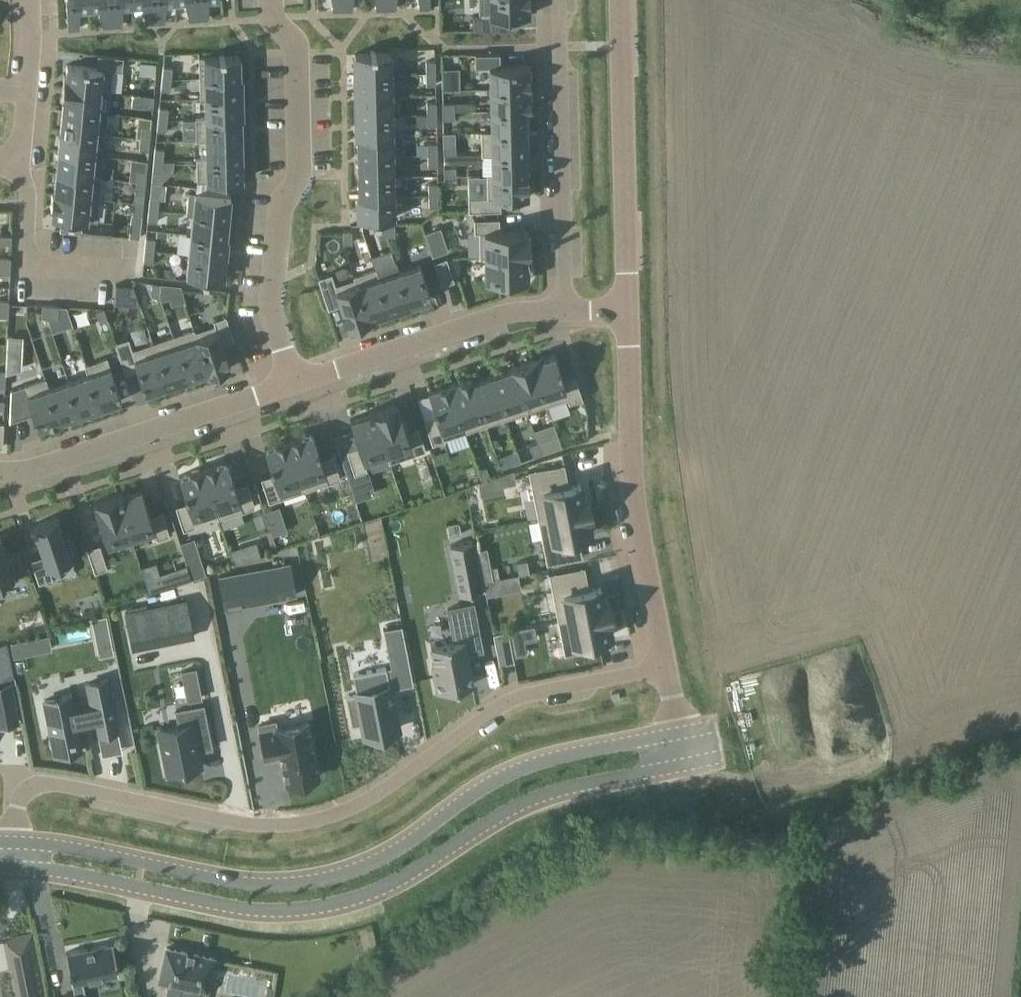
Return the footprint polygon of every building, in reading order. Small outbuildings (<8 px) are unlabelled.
[(68,29),(78,28),(79,9),(89,8),(88,0),(66,0),(68,29)] [(89,8),(99,7),(103,26),(112,25),(110,0),(88,0),(89,8)] [(112,25),(122,25),(122,6),(132,5),(132,0),(110,0),(112,25)] [(132,5),(142,4),(146,23),(155,22),(153,0),(132,0),(132,5)] [(155,22),(165,21),(165,2),(175,2),(175,0),(153,0),(155,22)] [(175,2),(185,1),(189,20),(198,19),(197,0),(175,0),(175,2)] [(198,19),(208,18),(208,0),(197,0),(198,19)] [(333,10),(342,10),(342,0),(331,0),(333,10)] [(342,10),(352,9),(353,0),(342,0),(342,10)] [(376,9),(385,8),(385,0),(375,0),(376,9)] [(385,8),(395,8),(396,0),(385,0),(385,8)] [(479,16),(529,15),(529,0),(479,0),(479,16)] [(491,21),(479,21),(479,30),(492,29),(491,21)] [(370,53),(355,53),(355,74),(391,73),(390,52),(375,52),(375,51),(370,51),(370,53)] [(499,53),(475,53),(475,66),(480,66),(489,66),(489,88),(529,87),(529,64),(500,65),(499,53)] [(63,73),(62,86),(100,90),(100,91),(109,92),(112,69),(122,70),(123,56),(98,54),(96,67),(66,64),(65,73),(63,73)] [(219,56),(199,56),(199,78),(240,77),(239,55),(224,56),(224,54),(219,54),(219,56)] [(435,61),(426,61),(426,73),(435,72),(435,61)] [(163,66),(162,77),(171,78),(172,67),(163,66)] [(435,72),(426,73),(426,84),(435,84),(435,72)] [(391,73),(355,74),(356,95),(391,94),(391,73)] [(162,77),(161,89),(170,90),(171,78),(162,77)] [(240,77),(199,78),(200,99),(204,99),(204,98),(240,97),(240,77)] [(459,79),(442,80),(443,89),(459,89),(459,79)] [(62,86),(61,97),(63,97),(62,108),(98,111),(98,110),(107,111),(109,92),(100,91),(100,90),(62,86)] [(529,87),(489,88),(490,109),(530,108),(529,87)] [(145,94),(143,106),(153,107),(154,95),(145,94)] [(391,94),(356,95),(356,115),(392,114),(391,94)] [(240,97),(204,98),(204,99),(205,117),(205,118),(241,117),(240,97)] [(436,102),(427,102),(427,113),(436,113),(436,102)] [(455,102),(443,102),(443,110),(455,110),(455,102)] [(159,107),(158,118),(167,119),(168,108),(159,107)] [(62,108),(60,129),(96,133),(95,134),(105,135),(107,111),(98,110),(98,111),(62,108)] [(490,130),(481,130),(481,131),(526,130),(526,110),(530,110),(530,108),(490,109),(490,130)] [(455,110),(443,110),(444,119),(456,118),(455,110)] [(436,113),(427,113),(427,125),(436,125),(436,113)] [(392,114),(356,115),(357,135),(392,134),(392,114)] [(205,117),(195,117),(196,140),(205,140),(205,139),(241,138),(241,117),(205,118),(205,117)] [(158,118),(157,129),(166,130),(167,119),(158,118)] [(141,126),(140,137),(149,138),(150,127),(141,126)] [(60,129),(58,151),(93,154),(95,134),(96,133),(60,129)] [(526,130),(481,131),(481,153),(527,152),(526,130)] [(392,134),(357,135),(357,156),(393,155),(392,134)] [(140,137),(139,149),(148,149),(149,138),(140,137)] [(241,138),(205,139),(205,140),(206,158),(206,159),(242,158),(241,138)] [(437,142),(428,143),(428,154),(437,154),(437,142)] [(456,145),(444,145),(445,154),(456,153),(457,153),(456,145)] [(155,148),(153,159),(162,160),(164,149),(155,148)] [(58,151),(56,172),(91,176),(91,175),(93,154),(58,151)] [(527,152),(481,153),(481,154),(491,154),(491,173),(487,174),(527,173),(527,152)] [(437,154),(428,154),(428,166),(437,165),(437,154)] [(393,155),(357,156),(357,176),(393,175),(393,155)] [(206,158),(196,158),(197,181),(242,180),(242,158),(206,159),(206,158)] [(153,159),(152,170),(161,171),(162,160),(153,159)] [(457,166),(445,167),(445,175),(457,175),(457,166)] [(137,169),(136,180),(145,181),(146,170),(137,169)] [(53,193),(53,194),(99,198),(101,176),(91,175),(91,176),(56,172),(53,193)] [(487,197),(468,197),(468,210),(500,209),(500,197),(528,196),(527,173),(487,174),(487,197)] [(393,175),(357,176),(358,197),(394,196),(393,175)] [(136,180),(135,192),(144,193),(145,181),(136,180)] [(438,183),(429,184),(429,195),(438,195),(438,183)] [(189,191),(186,212),(192,213),(228,216),(230,195),(195,192),(189,191)] [(51,192),(50,207),(52,207),(51,216),(96,221),(99,198),(53,194),(53,193),(51,192)] [(438,195),(429,195),(429,206),(438,206),(438,195)] [(394,196),(358,197),(358,218),(374,218),(374,219),(379,219),(379,218),(394,217),(394,196)] [(150,197),(148,209),(157,209),(159,198),(150,197)] [(134,202),(133,213),(142,214),(143,203),(134,202)] [(148,209),(147,220),(156,221),(157,209),(148,209)] [(192,213),(190,233),(226,237),(228,216),(192,213)] [(498,217),(474,218),(474,231),(479,231),(479,255),(529,254),(529,232),(526,232),(526,229),(498,230),(498,217)] [(386,223),(378,224),(378,236),(387,236),(386,223)] [(395,223),(386,223),(387,236),(395,235),(395,223)] [(351,230),(343,230),(343,243),(351,242),(351,230)] [(190,233),(188,253),(224,257),(226,237),(190,233)] [(11,243),(11,235),(0,234),(0,243),(11,243)] [(146,237),(144,249),(153,250),(155,238),(146,237)] [(144,249),(143,260),(152,261),(153,250),(144,249)] [(188,253),(186,275),(202,276),(201,278),(206,278),(206,277),(222,278),(224,257),(188,253)] [(529,254),(479,255),(479,256),(484,256),(485,280),(528,279),(527,259),(530,259),(530,255),(529,255),(529,254)] [(10,265),(10,257),(0,256),(0,265),(10,265)] [(446,257),(433,261),(437,273),(450,268),(446,257)] [(418,264),(398,271),(409,305),(429,298),(418,264)] [(10,273),(10,265),(0,265),(0,273),(10,273)] [(375,268),(354,275),(369,320),(370,320),(369,318),(389,311),(375,268)] [(375,268),(389,311),(409,305),(398,271),(378,277),(375,268)] [(450,268),(437,273),(441,284),(454,280),(450,268)] [(331,273),(318,277),(328,307),(340,304),(348,327),(369,320),(354,275),(353,275),(354,278),(335,284),(331,273)] [(152,281),(151,294),(159,294),(160,283),(152,281)] [(160,283),(159,294),(160,296),(169,293),(169,284),(160,283)] [(8,308),(9,300),(0,299),(0,307),(8,308)] [(42,305),(41,317),(49,317),(50,305),(42,305)] [(50,305),(49,317),(58,317),(58,305),(50,305)] [(8,316),(8,308),(0,307),(0,316),(8,316)] [(104,308),(96,310),(99,322),(107,319),(104,308)] [(194,328),(193,328),(208,374),(229,366),(221,343),(233,339),(225,315),(213,319),(215,323),(194,330),(194,328)] [(193,328),(172,335),(187,378),(206,372),(207,374),(208,374),(193,328)] [(172,335),(152,342),(166,385),(187,378),(172,335)] [(128,337),(115,342),(125,372),(137,368),(145,392),(166,385),(152,342),(132,348),(128,337)] [(533,358),(532,359),(547,404),(567,397),(569,402),(582,398),(574,374),(562,378),(554,354),(543,357),(543,355),(540,356),(541,358),(534,360),(533,358)] [(107,357),(85,364),(100,407),(121,400),(107,357)] [(532,359),(512,365),(527,410),(547,404),(532,359)] [(87,373),(68,379),(79,414),(100,407),(85,364),(84,364),(87,373)] [(511,368),(492,374),(506,417),(527,410),(512,365),(511,366),(511,368)] [(471,376),(470,377),(486,424),(506,417),(492,374),(472,381),(471,376)] [(10,393),(9,420),(16,418),(32,413),(37,427),(59,420),(44,377),(23,384),(10,388),(10,393)] [(45,377),(44,377),(59,420),(79,414),(68,379),(48,386),(45,377)] [(470,377),(449,383),(465,431),(486,424),(470,377)] [(436,416),(424,420),(432,444),(444,439),(444,438),(465,431),(449,383),(428,391),(436,416)] [(394,402),(373,409),(390,461),(425,449),(418,426),(406,430),(397,404),(395,404),(394,402)] [(346,450),(340,452),(355,499),(374,492),(365,464),(387,457),(389,461),(390,461),(373,409),(372,410),(372,409),(368,410),(369,413),(350,419),(353,429),(358,446),(346,450)] [(291,439),(288,439),(304,489),(340,478),(332,454),(320,458),(312,432),(301,435),(300,434),(290,437),(291,439)] [(558,435),(538,442),(541,453),(562,446),(558,435)] [(273,474),(261,478),(269,501),(304,489),(288,439),(285,440),(285,439),(275,443),(275,444),(264,447),(273,474)] [(538,442),(530,444),(533,456),(541,453),(538,442)] [(505,453),(497,456),(501,467),(509,465),(505,453)] [(205,467),(202,468),(219,517),(254,506),(247,482),(235,486),(226,460),(215,463),(215,462),(205,466),(205,467)] [(564,463),(528,470),(538,517),(589,506),(586,496),(583,496),(580,483),(568,485),(564,463)] [(486,466),(478,469),(482,480),(490,478),(486,466)] [(187,502),(175,506),(183,529),(195,525),(194,521),(216,513),(218,518),(219,517),(202,468),(200,468),(199,467),(189,471),(190,472),(179,475),(187,502)] [(117,493),(116,494),(132,541),(155,533),(157,538),(169,534),(161,510),(149,514),(141,488),(122,494),(121,492),(117,493)] [(96,503),(93,503),(107,544),(129,537),(131,541),(132,541),(116,494),(95,501),(96,503)] [(589,506),(538,517),(547,563),(582,556),(578,535),(590,532),(587,518),(591,518),(589,506)] [(43,555),(31,559),(38,582),(52,577),(49,570),(72,562),(69,554),(73,552),(68,537),(64,538),(57,516),(33,524),(43,555)] [(15,581),(12,573),(15,572),(10,556),(7,557),(0,537),(0,586),(15,581)] [(193,539),(180,543),(183,553),(196,549),(193,539)] [(471,542),(451,545),(460,593),(481,590),(471,542)] [(99,544),(87,548),(95,571),(107,567),(99,544)] [(528,558),(515,561),(518,573),(531,570),(528,558)] [(186,565),(155,575),(160,587),(191,577),(186,562),(185,562),(186,565)] [(295,594),(289,562),(218,576),(225,608),(295,594)] [(499,564),(483,567),(485,579),(501,576),(499,564)] [(584,566),(548,573),(558,619),(609,609),(607,599),(603,600),(600,586),(588,588),(584,566)] [(186,599),(125,612),(132,648),(193,636),(186,599)] [(454,640),(430,645),(434,663),(432,663),(437,691),(473,684),(467,653),(482,650),(473,603),(448,608),(454,640)] [(609,609),(558,619),(564,654),(600,647),(598,638),(610,635),(607,622),(611,621),(609,609)] [(508,630),(493,632),(499,663),(514,660),(508,630)] [(13,656),(24,654),(21,639),(10,642),(13,656)] [(356,692),(346,694),(352,725),(362,722),(365,735),(398,728),(390,688),(413,684),(405,643),(387,647),(391,666),(353,674),(356,692)] [(201,697),(195,668),(182,671),(188,700),(201,697)] [(52,734),(51,734),(53,745),(54,745),(53,742),(69,739),(69,740),(74,739),(79,737),(82,750),(83,750),(78,724),(94,720),(97,736),(98,736),(97,734),(117,730),(118,732),(119,731),(108,676),(107,676),(107,678),(87,682),(91,704),(75,707),(71,692),(70,692),(71,694),(45,699),(52,734)] [(0,685),(0,725),(18,721),(10,683),(0,685)] [(176,709),(179,724),(158,728),(167,773),(201,766),(197,749),(201,748),(200,744),(209,742),(210,747),(211,747),(203,704),(176,709)] [(274,721),(259,724),(265,757),(281,754),(286,782),(318,776),(307,721),(276,727),(274,721)] [(6,944),(17,996),(40,996),(29,939),(6,944)] [(75,995),(84,993),(82,981),(119,974),(112,943),(65,953),(71,983),(72,983),(74,995),(62,996),(76,996),(75,995)] [(159,979),(168,981),(164,996),(204,996),(206,989),(213,957),(166,947),(159,979)] [(274,988),(267,987),(265,996),(272,996),(274,988)]
